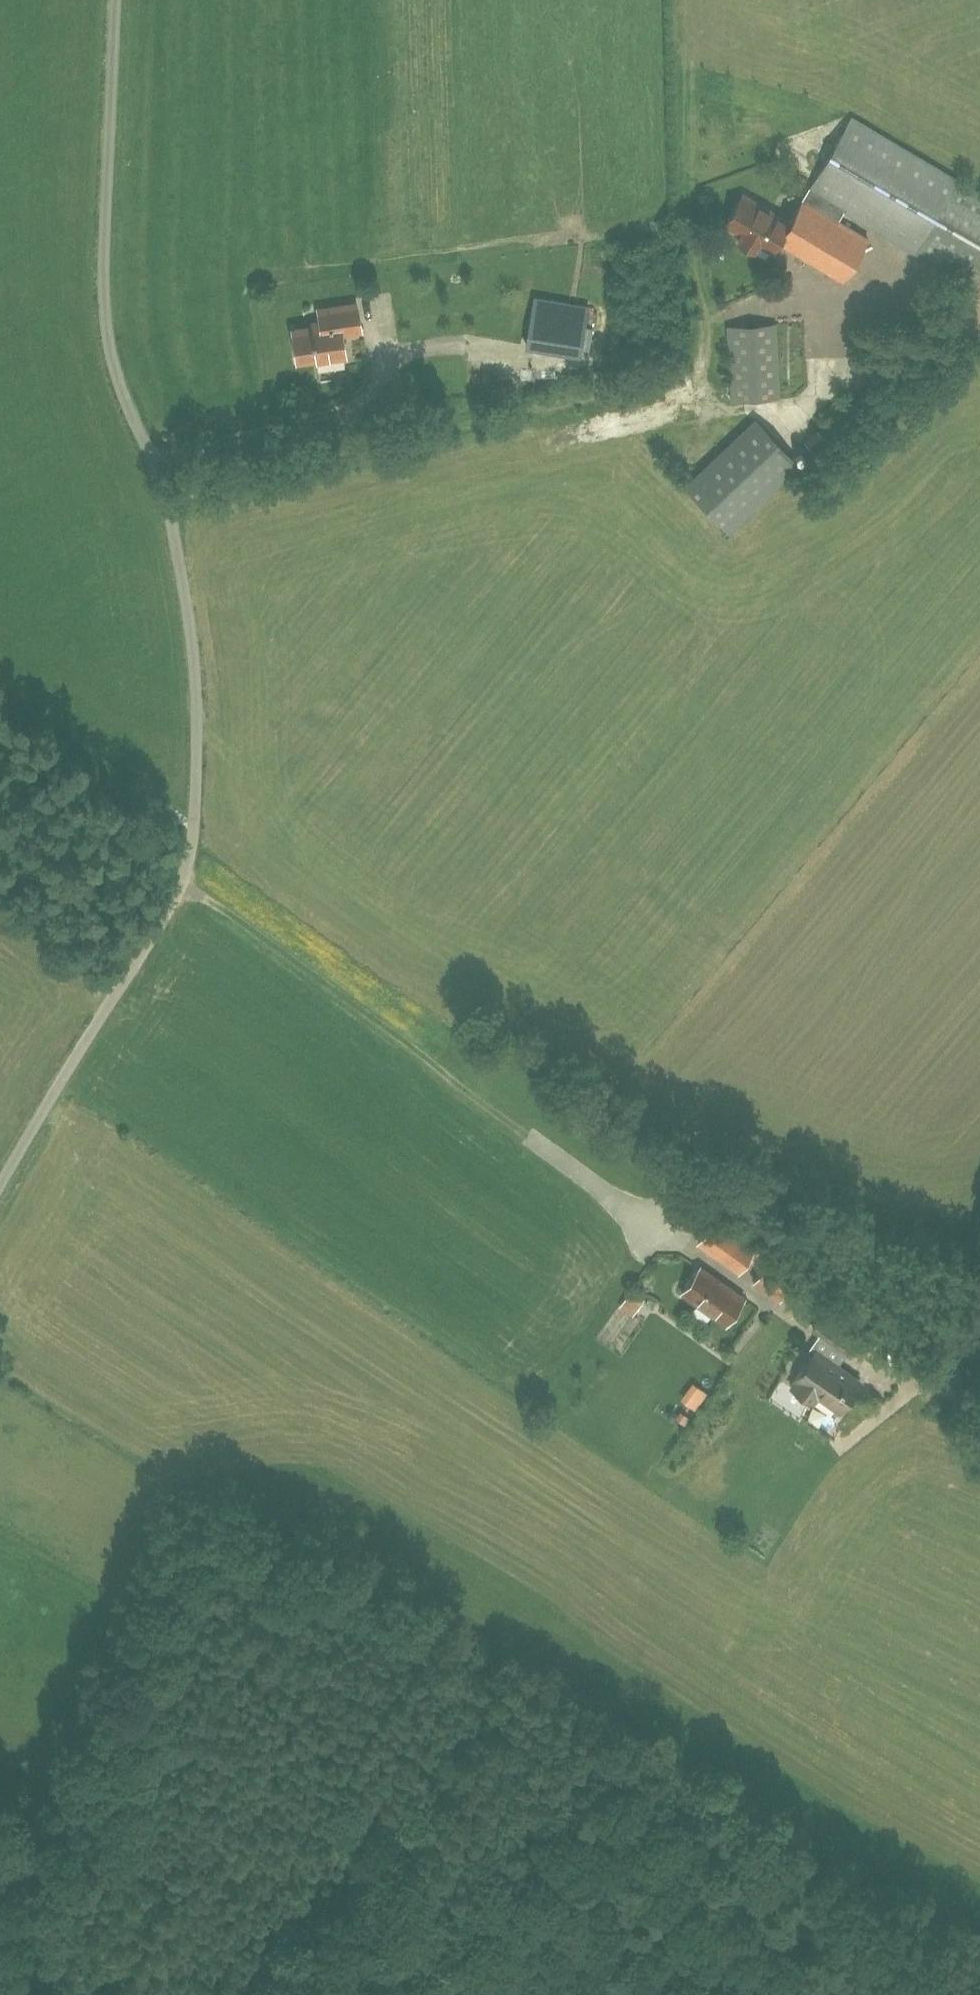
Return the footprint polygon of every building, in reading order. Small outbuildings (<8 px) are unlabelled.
[(790,222),(743,195),(726,224),(743,234),(739,241),(755,250),(758,243),(773,251),(779,241),(844,280),(869,238),(838,220),(844,210),(979,289),(979,286),(979,192),(852,117),(790,222)] [(589,306),(570,303),(535,297),(527,344),(581,353),(589,306)] [(357,303),(319,309),(321,325),(293,329),(297,361),(316,358),(317,360),(345,356),(342,333),(361,330),(357,303)] [(729,326),(733,399),(781,397),(777,323),(729,326)] [(515,395),(514,386),(500,389),(501,397),(515,395)] [(729,531),(776,485),(799,463),(755,417),(684,484),(729,531)] [(730,1233),(715,1254),(740,1271),(755,1250),(730,1233)] [(755,1280),(781,1299),(797,1276),(772,1257),(755,1280)] [(700,1266),(682,1291),(727,1323),(745,1299),(700,1266)] [(631,1290),(619,1306),(632,1316),(645,1300),(631,1290)] [(828,1308),(814,1327),(848,1352),(851,1354),(865,1335),(828,1308)] [(816,1348),(812,1354),(795,1378),(797,1380),(792,1387),(813,1402),(818,1394),(840,1410),(861,1380),(838,1365),(816,1348)] [(680,1401),(694,1411),(707,1394),(693,1384),(680,1401)]
